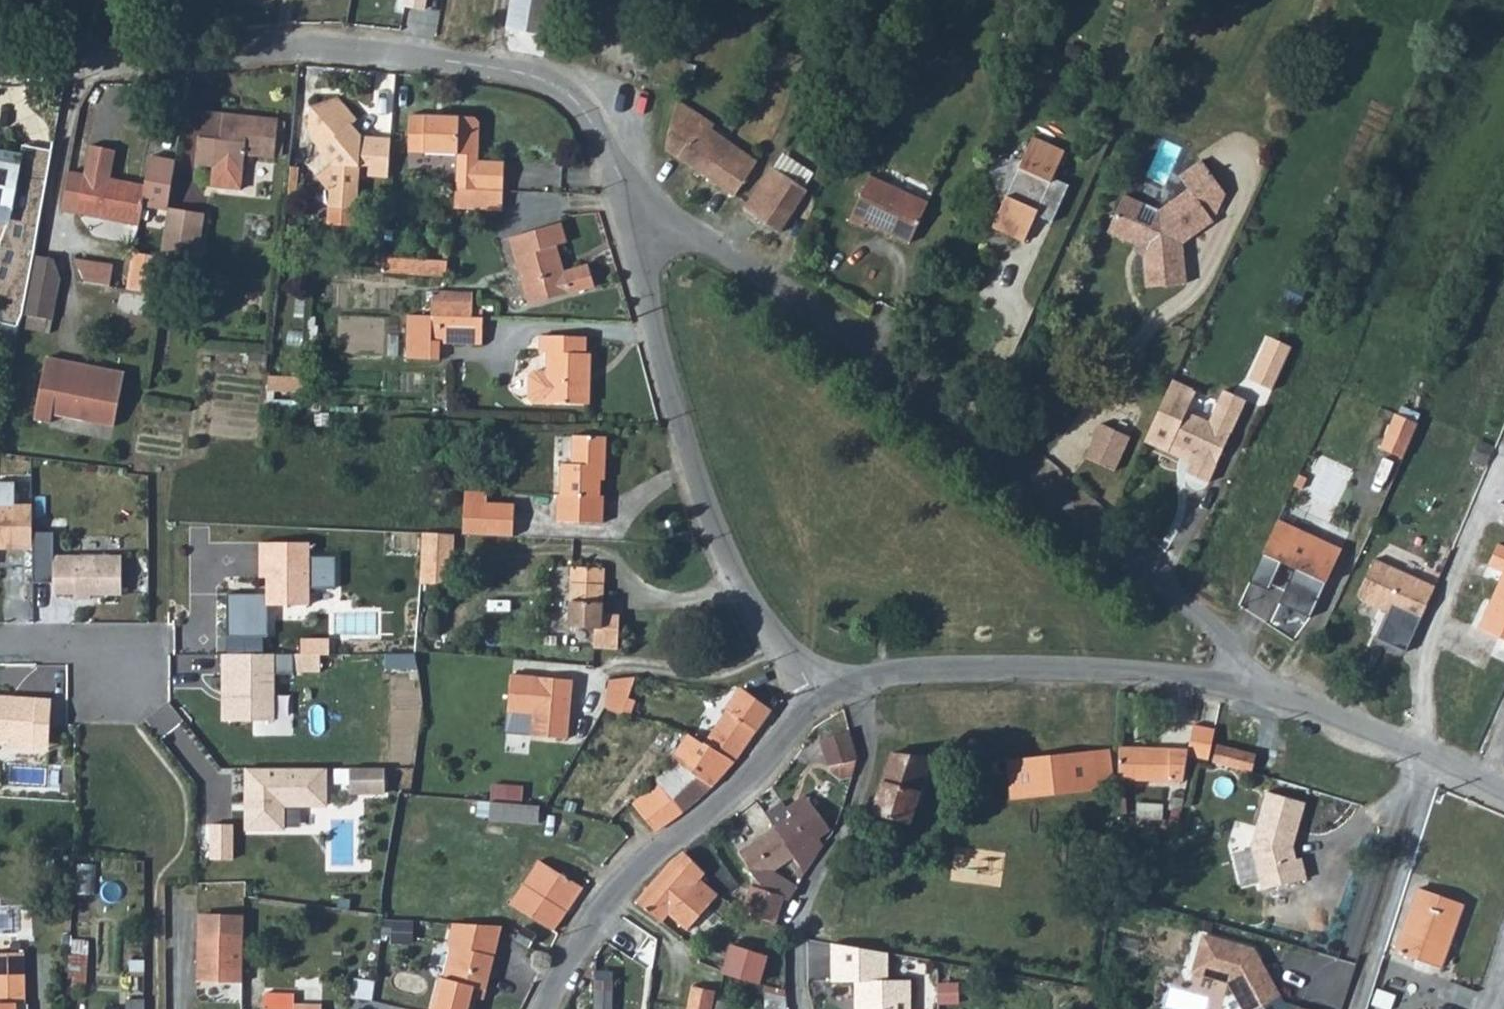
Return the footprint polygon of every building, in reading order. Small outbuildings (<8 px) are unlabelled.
[(403,7),(424,11),(426,0),(404,0),(403,7)] [(529,25),(531,0),(511,0),(508,23),(529,25)] [(529,25),(550,27),(552,0),(531,0),(529,25)] [(453,168),(500,174),(504,147),(478,142),(482,101),(478,96),(412,89),(408,127),(457,132),(453,168)] [(366,170),(386,172),(389,135),(358,132),(350,120),(354,116),(336,91),(322,101),(308,101),(306,130),(328,160),(313,172),(326,189),(325,205),(351,207),(356,160),(366,161),(366,170)] [(705,119),(668,93),(658,144),(694,169),(712,141),(699,130),(705,119)] [(280,125),(206,111),(202,140),(198,140),(194,167),(209,170),(206,190),(238,194),(244,160),(273,165),(280,125)] [(1048,218),(1063,182),(1047,175),(1060,145),(1027,133),(1016,158),(987,171),(998,202),(987,226),(1018,241),(1030,213),(1048,218)] [(749,168),(722,146),(712,141),(694,169),(729,193),(749,168)] [(45,180),(51,154),(23,148),(23,155),(21,168),(0,164),(0,210),(14,213),(9,228),(0,251),(0,325),(18,328),(37,243),(45,180)] [(21,168),(23,155),(0,151),(0,164),(21,168)] [(168,210),(176,159),(154,156),(149,185),(87,171),(87,167),(66,163),(58,201),(75,205),(73,211),(140,225),(145,205),(168,210)] [(1175,175),(1184,190),(1208,214),(1220,189),(1198,159),(1175,175)] [(779,189),(785,179),(764,162),(756,173),(779,189)] [(908,236),(926,195),(861,167),(842,213),(860,221),(863,216),(908,236)] [(498,193),(500,174),(453,168),(451,186),(498,193)] [(732,203),(758,222),(779,189),(756,173),(732,203)] [(799,191),(785,179),(779,189),(793,199),(799,191)] [(176,208),(206,211),(207,192),(178,189),(176,208)] [(769,231),(793,199),(779,189),(758,222),(769,231)] [(1208,214),(1184,190),(1153,213),(1117,199),(1102,236),(1136,251),(1144,287),(1178,280),(1171,246),(1208,214)] [(9,228),(14,213),(0,210),(0,225),(9,228)] [(199,216),(168,210),(159,268),(189,273),(199,216)] [(554,244),(549,223),(497,237),(516,306),(584,289),(578,266),(553,272),(544,246),(554,244)] [(18,328),(16,338),(44,343),(62,248),(37,243),(18,328)] [(379,248),(377,265),(409,269),(410,252),(379,248)] [(410,252),(409,269),(442,273),(444,256),(410,252)] [(424,314),(461,316),(463,291),(425,289),(424,314)] [(474,346),(475,317),(461,316),(424,314),(402,313),(400,355),(432,357),(432,344),(474,346)] [(580,338),(535,334),(533,351),(541,353),(541,369),(527,368),(522,372),(520,395),(524,400),(579,405),(583,354),(578,352),(580,338)] [(47,355),(36,417),(52,420),(53,412),(116,422),(126,367),(99,363),(98,371),(72,367),(74,360),(47,355)] [(262,386),(264,387),(299,389),(301,372),(264,370),(262,386)] [(1182,386),(1160,375),(1131,437),(1152,446),(1155,438),(1181,450),(1176,459),(1171,470),(1193,479),(1231,395),(1211,386),(1196,417),(1171,407),(1182,386)] [(1394,413),(1380,450),(1404,459),(1418,423),(1394,413)] [(1152,446),(1176,459),(1181,450),(1155,438),(1152,446)] [(598,441),(566,439),(563,467),(552,466),(551,498),(548,498),(546,527),(594,530),(596,503),(590,502),(592,486),(595,486),(598,441)] [(1090,476),(1109,484),(1119,460),(1101,451),(1090,476)] [(462,496),(484,497),(485,486),(463,485),(462,496)] [(462,496),(460,530),(511,532),(512,498),(484,497),(462,496)] [(0,506),(0,549),(14,549),(14,506),(0,506)] [(1267,519),(1239,579),(1258,588),(1271,561),(1284,567),(1269,600),(1299,614),(1329,548),(1267,519)] [(450,529),(419,527),(418,548),(416,578),(447,581),(450,529)] [(312,542),(259,541),(258,580),(268,580),(267,595),(229,594),(228,634),(264,635),(265,603),(310,604),(310,588),(336,589),(337,557),(311,557),(312,542)] [(1410,624),(1429,578),(1368,552),(1355,580),(1355,588),(1359,594),(1392,610),(1390,615),(1410,624)] [(120,557),(54,557),(54,594),(75,594),(75,599),(90,599),(90,595),(120,595),(120,557)] [(1473,625),(1503,643),(1503,570),(1473,625)] [(609,574),(575,571),(575,633),(603,633),(603,653),(628,653),(627,619),(608,619),(605,616),(605,607),(608,607),(609,574)] [(1410,643),(1428,652),(1441,631),(1422,621),(1410,643)] [(224,673),(224,721),(273,721),(273,674),(293,674),(293,655),(218,654),(218,673),(224,673)] [(631,675),(605,674),(596,705),(620,705),(631,675)] [(741,679),(703,730),(735,752),(772,700),(741,679)] [(564,688),(488,685),(487,723),(523,724),(521,759),(561,761),(564,688)] [(0,698),(0,743),(8,744),(7,748),(34,750),(37,701),(0,698)] [(852,714),(823,725),(831,752),(860,746),(852,714)] [(1194,723),(1189,748),(1188,754),(1210,759),(1215,727),(1194,723)] [(703,730),(691,726),(672,750),(709,777),(735,752),(703,730)] [(1113,776),(1111,738),(1094,740),(1096,778),(1113,776)] [(1096,778),(1094,740),(995,750),(996,763),(1011,762),(1014,787),(1096,778)] [(938,747),(897,744),(876,807),(913,819),(938,747)] [(1235,765),(1238,749),(1218,744),(1214,760),(1235,765)] [(1141,745),(1121,745),(1118,778),(1140,778),(1141,745)] [(1140,778),(1165,779),(1165,747),(1141,745),(1140,778)] [(1184,780),(1188,754),(1189,748),(1165,747),(1165,779),(1184,780)] [(1235,765),(1252,768),(1256,753),(1238,749),(1235,765)] [(709,777),(672,750),(652,769),(657,774),(684,801),(709,777)] [(984,767),(987,750),(982,750),(972,750),(970,762),(970,766),(984,767)] [(250,806),(250,830),(283,830),(283,807),(326,807),(326,769),(247,769),(247,806),(250,806)] [(385,769),(351,769),(351,793),(385,793),(385,769)] [(684,801),(657,774),(630,794),(655,819),(684,801)] [(810,786),(801,792),(804,798),(813,790),(810,786)] [(1305,798),(1267,786),(1250,839),(1261,883),(1305,873),(1300,851),(1294,853),(1289,834),(1292,825),(1296,826),(1305,798)] [(538,793),(486,790),(485,808),(538,811),(538,793)] [(796,802),(792,805),(814,835),(821,845),(829,831),(824,825),(833,818),(819,799),(813,790),(804,798),(801,792),(792,798),(796,802)] [(1182,804),(1184,794),(1171,794),(1170,804),(1182,804)] [(776,817),(777,818),(796,847),(798,845),(814,835),(792,805),(776,817)] [(787,891),(791,894),(798,882),(784,868),(781,870),(775,861),(796,847),(777,818),(744,843),(758,861),(772,880),(771,882),(775,886),(777,886),(787,891)] [(673,849),(699,873),(708,863),(686,843),(673,849)] [(542,849),(525,876),(541,880),(571,897),(584,875),(542,849)] [(673,849),(638,888),(664,911),(672,901),(693,919),(716,891),(697,874),(699,873),(673,849)] [(802,877),(808,866),(799,852),(792,861),(802,877)] [(745,904),(780,917),(787,891),(777,886),(775,886),(771,882),(772,880),(758,861),(749,874),(753,878),(745,904)] [(525,876),(515,892),(529,902),(557,919),(571,897),(541,880),(525,876)] [(1459,900),(1415,885),(1393,950),(1438,965),(1459,900)] [(417,911),(388,908),(384,921),(416,924),(417,911)] [(452,915),(449,935),(456,936),(449,969),(442,968),(434,1005),(453,1008),(474,1008),(479,986),(481,977),(489,978),(495,950),(488,949),(490,932),(499,933),(501,919),(452,915)] [(520,930),(530,936),(537,925),(527,919),(520,930)] [(725,962),(759,973),(770,942),(736,930),(725,962)] [(1189,969),(1224,979),(1241,1008),(1245,1008),(1277,991),(1251,946),(1200,931),(1189,969)] [(241,933),(194,932),(194,981),(208,981),(241,982),(241,933)] [(495,950),(499,933),(490,932),(488,949),(495,950)] [(449,935),(442,968),(449,969),(456,936),(449,935)] [(829,962),(829,981),(851,981),(852,1008),(908,1008),(906,981),(885,982),(883,950),(860,946),(857,965),(829,962)] [(17,992),(33,992),(33,950),(0,950),(0,968),(16,968),(17,992)] [(377,969),(365,968),(364,978),(377,979),(377,969)] [(597,974),(596,1005),(615,1006),(616,975),(597,974)] [(481,977),(479,986),(487,988),(489,978),(481,977)] [(690,978),(687,1008),(709,1008),(712,981),(690,978)] [(130,1008),(150,1008),(151,988),(131,987),(130,1008)] [(17,992),(0,992),(0,1008),(18,1008),(17,992)] [(268,995),(267,1008),(329,1008),(300,1007),(300,996),(268,995)]
